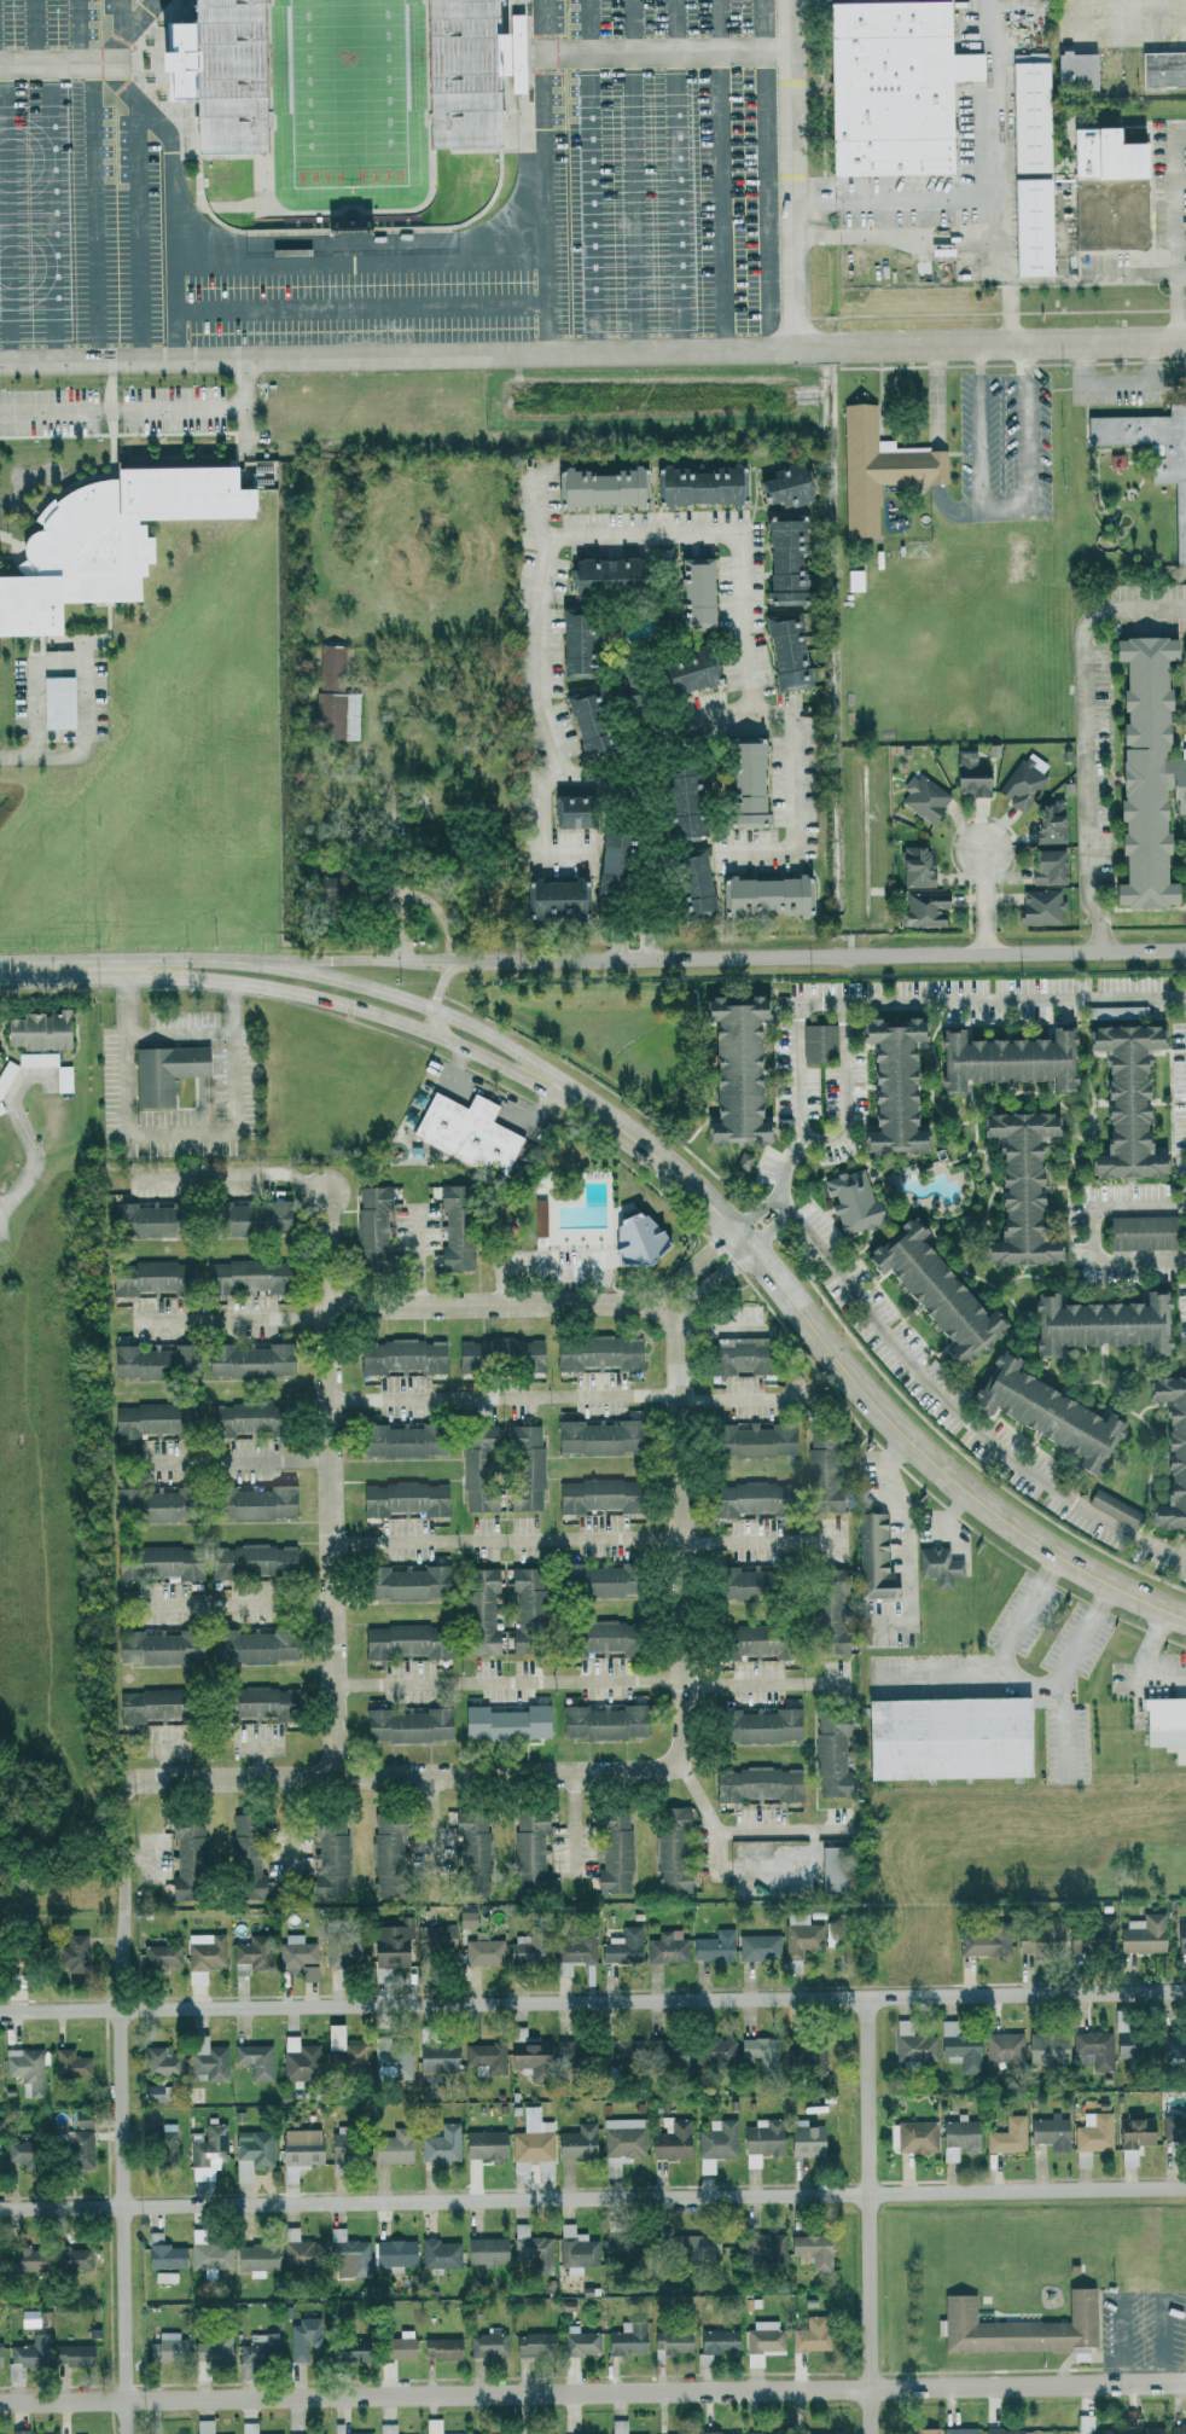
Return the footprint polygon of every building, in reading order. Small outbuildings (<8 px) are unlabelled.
[(198,23),(197,0),(265,0),(269,151),(200,153),(199,99),(198,23)] [(431,147),(428,0),(498,0),(499,34),(495,34),(496,75),(501,75),(501,146),(431,147)] [(829,176),(953,174),(952,81),(984,80),(984,53),(950,54),(949,0),(826,3),(829,176)] [(511,13),(514,13),(525,13),(527,92),(517,93),(512,93),(512,76),(501,75),(496,75),(495,34),(499,34),(511,33),(511,13)] [(179,99),(175,99),(173,23),(176,23),(198,23),(199,99),(179,99)] [(1141,88),(1185,87),(1185,51),(1140,52),(1141,88)] [(1095,89),(1094,52),(1056,53),(1056,90),(1095,89)] [(1012,173),(1050,172),(1048,53),(1010,53),(1012,173)] [(1073,250),(1146,249),(1145,143),(1119,143),(1118,128),(1072,128),(1073,250)] [(1011,179),(1013,277),(1053,276),(1051,178),(1011,179)] [(1150,484),(1174,483),(1175,564),(1185,564),(1185,402),(1167,403),(1167,415),(1086,417),(1087,444),(1149,443),(1150,484)] [(845,535),(879,535),(877,485),(945,484),(944,449),(894,450),(894,439),(875,440),(874,403),(842,404),(845,535)] [(759,479),(763,502),(776,499),(777,506),(808,500),(800,461),(768,468),(769,476),(759,479)] [(741,503),(742,464),(711,464),(711,468),(656,467),(656,502),(741,503)] [(557,505),(637,503),(637,497),(642,497),(641,465),(556,467),(557,505)] [(64,634),(63,602),(143,600),(141,576),(149,575),(147,563),(155,563),(155,536),(147,536),(146,524),(139,524),(139,519),(256,518),(257,489),(240,489),(239,467),(120,469),(118,477),(95,482),(72,490),(57,500),(54,499),(43,509),(35,519),(46,529),(34,531),(29,538),(24,546),(27,559),(17,565),(21,571),(27,575),(0,576),(0,636),(64,634)] [(802,517),(764,518),(767,603),(802,602),(801,571),(797,571),(797,544),(802,544),(802,517)] [(569,591),(636,593),(637,558),(570,556),(569,591)] [(710,626),(709,556),(677,557),(678,627),(710,626)] [(845,591),(861,590),(861,569),(845,569),(845,591)] [(559,676),(591,675),(589,609),(558,609),(559,676)] [(764,615),(772,690),(809,686),(806,665),(803,666),(797,611),(764,615)] [(1167,759),(1167,636),(1111,636),(1111,659),(1119,659),(1118,904),(1165,905),(1180,813),(1185,813),(1185,749),(1167,759)] [(356,739),(357,692),(342,692),(343,645),(318,644),(316,738),(356,739)] [(714,673),(707,647),(652,663),(661,697),(713,682),(710,674),(714,673)] [(42,729),(73,728),(72,675),(40,676),(42,729)] [(606,748),(593,701),(625,693),(621,677),(589,686),(589,687),(563,694),(579,755),(606,748)] [(727,740),(728,826),(755,826),(755,820),(762,820),(761,740),(727,740)] [(987,796),(988,763),(975,763),(975,751),(955,750),(954,789),(970,789),(970,795),(987,796)] [(1021,811),(1047,776),(1023,757),(997,793),(1021,811)] [(700,763),(658,767),(664,837),(705,834),(700,763)] [(898,803),(933,823),(949,794),(910,772),(901,788),(905,791),(898,803)] [(551,826),(587,827),(588,795),(552,795),(551,826)] [(1062,801),(1034,802),(1035,843),(1063,843),(1062,801)] [(901,887),(933,886),(933,870),(926,871),(926,845),(900,846),(901,887)] [(1061,883),(1061,848),(1030,849),(1031,884),(1061,883)] [(680,919),(712,914),(702,849),(670,854),(680,919)] [(722,877),(722,913),(778,912),(778,915),(802,914),(801,876),(722,877)] [(527,878),(526,918),(584,919),(584,879),(527,878)] [(1019,889),(1019,923),(1059,922),(1059,910),(1061,910),(1061,888),(1019,889)] [(897,909),(898,926),(943,925),(942,908),(947,908),(947,892),(905,893),(906,909),(897,909)] [(756,1018),(766,1018),(766,996),(701,995),(701,1019),(711,1020),(710,1120),(704,1120),(704,1142),(767,1143),(767,1120),(755,1119),(756,1018)] [(1121,1008),(1085,1006),(1085,1017),(1121,1018),(1121,1008)] [(18,1066),(57,1066),(57,1049),(69,1049),(69,1037),(67,1037),(67,1008),(52,1008),(52,1012),(16,1012),(16,1017),(1,1017),(1,1048),(18,1048),(18,1066)] [(871,1041),(870,1130),(861,1130),(861,1151),(925,1151),(925,1129),(912,1129),(912,1041),(920,1041),(921,1018),(859,1017),(859,1041),(871,1041)] [(835,1023),(801,1024),(802,1061),(836,1061),(835,1023)] [(1166,1175),(1166,1152),(1144,1152),(1143,1063),(1145,1063),(1145,1048),(1161,1048),(1161,1025),(1085,1025),(1086,1050),(1103,1050),(1104,1152),(1087,1152),(1087,1176),(1166,1175)] [(963,1081),(1049,1077),(1050,1091),(1072,1090),(1070,1027),(1047,1027),(1048,1036),(961,1040),(961,1028),(937,1029),(939,1093),(963,1092),(963,1081)] [(134,1106),(171,1105),(171,1076),(206,1075),(205,1046),(133,1047),(134,1106)] [(70,1066),(55,1066),(55,1092),(70,1091),(70,1066)] [(410,1135),(502,1179),(522,1137),(489,1121),(497,1105),(471,1093),(465,1106),(430,1091),(410,1135)] [(1040,1239),(1037,1136),(1056,1135),(1055,1112),(979,1113),(980,1138),(997,1138),(998,1186),(999,1239),(983,1239),(983,1264),(1058,1263),(1058,1238),(1040,1239)] [(752,1155),(739,1150),(733,1165),(745,1170),(752,1155)] [(838,1232),(878,1225),(867,1168),(821,1176),(825,1197),(829,1196),(832,1214),(835,1213),(838,1232)] [(469,1269),(469,1185),(439,1185),(439,1269),(469,1269)] [(390,1186),(357,1186),(357,1270),(390,1270),(390,1186)] [(544,1199),(533,1199),(534,1237),(546,1236),(544,1199)] [(212,1200),(212,1235),(286,1236),(287,1201),(212,1200)] [(955,1366),(1005,1326),(991,1307),(981,1315),(919,1236),(925,1231),(911,1214),(861,1253),(876,1273),(885,1266),(947,1345),(941,1349),(955,1366)] [(1108,1216),(1109,1250),(1175,1248),(1175,1214),(1108,1216)] [(646,1264),(647,1253),(662,1253),(663,1218),(613,1217),(613,1263),(646,1264)] [(205,1260),(205,1292),(288,1291),(288,1260),(205,1260)] [(1166,1355),(1165,1291),(1142,1292),(1143,1301),(1056,1304),(1055,1292),(1032,1293),(1034,1357),(1056,1356),(1056,1345),(1143,1343),(1143,1355),(1166,1355)] [(555,1371),(582,1371),(582,1366),(615,1365),(615,1370),(640,1370),(640,1335),(554,1337),(555,1371)] [(456,1339),(457,1370),(542,1368),(541,1337),(456,1339)] [(708,1339),(709,1375),(736,1374),(736,1370),(750,1370),(750,1374),(764,1373),(763,1337),(708,1339)] [(206,1345),(206,1376),(291,1376),(291,1342),(262,1342),(262,1345),(206,1345)] [(111,1346),(113,1379),(197,1376),(196,1353),(187,1354),(186,1343),(172,1344),(172,1348),(159,1349),(159,1345),(111,1346)] [(1123,1421),(1104,1411),(1101,1416),(1012,1371),(1017,1361),(996,1351),(969,1405),(987,1415),(989,1410),(1078,1455),(1071,1468),(1094,1479),(1123,1421)] [(1145,1378),(1146,1402),(1162,1401),(1166,1504),(1148,1504),(1148,1529),(1185,1528),(1185,1376),(1145,1378)] [(274,1401),(208,1400),(207,1436),(233,1437),(233,1431),(273,1432),(274,1401)] [(112,1407),(113,1438),(138,1437),(137,1434),(182,1431),(182,1426),(199,1425),(198,1407),(188,1407),(188,1404),(112,1407)] [(556,1420),(556,1454),(640,1452),(640,1419),(599,1420),(599,1424),(581,1424),(581,1420),(556,1420)] [(360,1424),(362,1458),(443,1455),(442,1421),(400,1423),(400,1427),(386,1427),(386,1423),(360,1424)] [(795,1455),(794,1421),(768,1422),(768,1423),(713,1424),(713,1456),(795,1455)] [(495,1511),(495,1425),(462,1426),(463,1511),(495,1511)] [(541,1510),(541,1425),(508,1425),(509,1510),(541,1510)] [(557,1513),(583,1513),(583,1508),(619,1508),(619,1511),(636,1511),(636,1479),(557,1479),(557,1513)] [(710,1514),(774,1513),(774,1482),(710,1483),(710,1514)] [(446,1515),(446,1483),(361,1483),(361,1516),(386,1516),(386,1510),(423,1510),(423,1515),(446,1515)] [(293,1520),(294,1488),(240,1487),(240,1486),(212,1485),(211,1518),(293,1520)] [(1135,1527),(1142,1510),(1092,1489),(1085,1506),(1135,1527)] [(884,1512),(856,1513),(858,1598),(897,1597),(896,1582),(886,1582),(884,1512)] [(294,1575),(294,1544),(209,1545),(209,1576),(294,1575)] [(199,1579),(198,1545),(114,1548),(115,1579),(174,1577),(174,1581),(199,1579)] [(951,1588),(950,1576),(962,1576),(962,1560),(947,1560),(947,1547),(917,1547),(917,1577),(935,1577),(935,1588),(951,1588)] [(365,1599),(445,1599),(446,1565),(421,1565),(366,1564),(365,1599)] [(496,1643),(494,1567),(465,1568),(466,1632),(476,1631),(476,1644),(496,1643)] [(510,1654),(539,1654),(539,1635),(544,1635),(543,1567),(509,1567),(509,1592),(515,1592),(515,1607),(510,1607),(510,1654)] [(713,1567),(712,1599),(759,1600),(760,1569),(713,1567)] [(845,1654),(845,1569),(812,1569),(813,1655),(845,1654)] [(585,1652),(630,1652),(631,1621),(571,1621),(571,1655),(585,1655),(585,1652)] [(719,1658),(779,1656),(778,1624),(717,1627),(719,1658)] [(449,1657),(449,1634),(445,1634),(445,1625),(363,1625),(363,1657),(449,1657)] [(211,1629),(211,1662),(293,1661),(293,1627),(251,1627),(251,1632),(236,1632),(236,1628),(211,1629)] [(202,1662),(202,1633),(162,1633),(162,1629),(116,1630),(116,1663),(202,1662)] [(290,1723),(291,1688),(224,1687),(224,1721),(290,1723)] [(117,1723),(167,1720),(166,1697),(164,1697),(163,1690),(116,1692),(117,1723)] [(866,1779),(1029,1776),(1027,1696),(865,1699),(866,1779)] [(1173,1745),(1173,1764),(1185,1764),(1185,1698),(1143,1698),(1143,1745),(1173,1745)] [(645,1737),(645,1705),(617,1705),(617,1703),(561,1705),(562,1739),(645,1737)] [(462,1705),(462,1740),(547,1738),(547,1704),(523,1705),(523,1710),(486,1711),(486,1705),(462,1705)] [(364,1710),(364,1741),(450,1741),(450,1707),(405,1707),(405,1710),(364,1710)] [(799,1707),(719,1708),(719,1741),(799,1741),(799,1707)] [(817,1796),(848,1796),(846,1710),(815,1711),(817,1796)] [(800,1799),(799,1767),(714,1769),(715,1801),(754,1800),(754,1801),(800,1799)] [(658,1892),(686,1891),(684,1828),(688,1828),(687,1806),(654,1807),(658,1892)] [(629,1893),(629,1807),(594,1807),(594,1830),(601,1830),(601,1848),(596,1848),(596,1893),(629,1893)] [(546,1809),(513,1809),(514,1890),(545,1890),(545,1853),(547,1853),(546,1809)] [(262,1899),(261,1854),(253,1854),(253,1836),(256,1836),(256,1813),(231,1813),(232,1899),(262,1899)] [(373,1897),(398,1896),(397,1868),(410,1868),(409,1854),(403,1854),(401,1813),(371,1814),(373,1897)] [(312,1901),(346,1901),(345,1815),(311,1815),(311,1837),(318,1837),(318,1854),(317,1854),(317,1873),(312,1873),(312,1901)] [(169,1899),(190,1899),(190,1874),(203,1874),(203,1817),(170,1817),(169,1899)] [(842,1846),(819,1846),(821,1892),(844,1891),(842,1846)] [(801,1959),(802,1948),(823,1948),(823,1924),(808,1924),(808,1913),(786,1913),(785,1959),(801,1959)] [(1164,1913),(1142,1913),(1142,1920),(1121,1919),(1120,1951),(1163,1952),(1164,1913)] [(401,1925),(371,1926),(372,1966),(410,1966),(408,1916),(401,1916),(401,1925)] [(1113,1951),(1114,1916),(1093,1916),(1092,1928),(1085,1928),(1084,1951),(1113,1951)] [(1061,1917),(1038,1918),(1039,1938),(1016,1939),(1017,1951),(1031,1951),(1031,1948),(1062,1947),(1061,1917)] [(1175,1923),(1175,1952),(1185,1952),(1185,1923),(1175,1923)] [(603,1961),(641,1961),(641,1925),(622,1925),(622,1936),(603,1936),(603,1961)] [(417,1927),(417,1952),(454,1951),(454,1926),(417,1927)] [(692,1937),(692,1959),(733,1960),(734,1929),(716,1928),(716,1938),(692,1937)] [(688,1938),(681,1938),(680,1929),(658,1930),(658,1938),(647,1939),(648,1962),(688,1961),(688,1938)] [(958,1956),(1009,1954),(1008,1930),(957,1931),(958,1956)] [(188,1969),(225,1968),(224,1933),(187,1934),(188,1969)] [(278,1943),(277,1969),(301,1969),(301,1981),(315,1981),(316,1942),(302,1942),(302,1934),(284,1934),(284,1943),(278,1943)] [(595,1962),(594,1934),(555,1935),(555,1976),(571,1976),(570,1963),(595,1962)] [(738,1935),(739,1960),(780,1959),(780,1934),(738,1935)] [(86,1935),(65,1935),(65,1945),(57,1945),(57,1970),(86,1970),(86,1935)] [(270,1936),(247,1935),(247,1944),(233,1944),(232,1976),(247,1976),(247,1968),(269,1969),(270,1936)] [(511,1963),(546,1962),(545,1936),(510,1937),(511,1963)] [(465,1965),(503,1965),(503,1937),(464,1938),(465,1965)] [(363,1965),(362,1941),(325,1943),(326,1967),(363,1965)] [(138,1971),(166,1970),(165,1965),(181,1965),(180,1944),(138,1945),(138,1971)] [(42,1948),(5,1949),(5,1969),(43,1967),(42,1948)] [(188,1985),(206,1984),(206,1971),(188,1971),(188,1985)] [(936,2035),(913,2036),(913,2020),(895,2020),(896,2063),(936,2063),(936,2035)] [(979,2073),(979,2034),(957,2034),(957,2020),(940,2020),(941,2056),(960,2055),(961,2073),(979,2073)] [(342,2023),(326,2024),(327,2069),(365,2068),(364,2043),(343,2043),(342,2023)] [(547,2041),(525,2040),(526,2027),(511,2026),(509,2068),(546,2069),(547,2041)] [(1073,2032),(1073,2054),(1090,2054),(1091,2071),(1113,2071),(1112,2031),(1073,2032)] [(1160,2056),(1181,2056),(1181,2065),(1185,2065),(1185,2031),(1160,2031),(1160,2056)] [(985,2034),(985,2061),(1004,2061),(1004,2069),(1023,2068),(1023,2033),(985,2034)] [(1068,2034),(1028,2033),(1028,2065),(1068,2065),(1068,2034)] [(226,2045),(206,2046),(205,2035),(189,2036),(190,2081),(227,2080),(226,2045)] [(284,2080),(320,2079),(319,2043),(298,2044),(298,2035),(283,2036),(284,2080)] [(1155,2058),(1153,2035),(1117,2037),(1118,2065),(1130,2064),(1130,2059),(1155,2058)] [(698,2062),(734,2063),(734,2039),(699,2037),(698,2062)] [(776,2037),(739,2038),(740,2069),(777,2068),(776,2037)] [(602,2040),(603,2069),(635,2068),(634,2040),(602,2040)] [(687,2068),(687,2040),(648,2041),(649,2069),(687,2068)] [(576,2041),(555,2041),(554,2066),(575,2066),(576,2041)] [(457,2073),(458,2043),(418,2042),(418,2072),(457,2073)] [(788,2073),(824,2075),(825,2044),(789,2042),(788,2073)] [(506,2074),(505,2043),(465,2043),(465,2065),(475,2064),(475,2075),(506,2074)] [(233,2045),(233,2064),(249,2064),(250,2081),(273,2080),(272,2044),(233,2045)] [(411,2078),(410,2045),(374,2046),(374,2079),(411,2078)] [(42,2048),(6,2049),(6,2076),(21,2076),(22,2097),(43,2097),(42,2048)] [(73,2048),(54,2048),(55,2077),(91,2076),(90,2056),(73,2056),(73,2048)] [(145,2048),(145,2074),(176,2073),(175,2048),(145,2048)] [(162,2085),(141,2084),(140,2101),(162,2102),(162,2085)] [(540,2121),(540,2106),(523,2106),(523,2132),(512,2132),(512,2161),(554,2160),(553,2120),(540,2121)] [(76,2130),(91,2128),(89,2110),(74,2112),(76,2130)] [(1112,2111),(1083,2112),(1083,2125),(1075,2126),(1076,2150),(1113,2149),(1112,2111)] [(1030,2143),(1051,2143),(1051,2150),(1068,2150),(1068,2118),(1060,2118),(1060,2112),(1051,2112),(1051,2119),(1030,2119),(1030,2143)] [(1026,2151),(1025,2114),(1005,2115),(1006,2128),(986,2128),(986,2152),(1026,2151)] [(1162,2114),(1163,2144),(1185,2144),(1185,2114),(1162,2114)] [(602,2119),(603,2157),(645,2156),(645,2118),(602,2119)] [(689,2159),(690,2119),(672,2118),(672,2133),(651,2132),(650,2158),(689,2159)] [(743,2167),(760,2168),(760,2156),(781,2156),(782,2118),(754,2118),(754,2126),(744,2125),(743,2167)] [(1121,2166),(1137,2165),(1136,2144),(1154,2144),(1153,2118),(1119,2119),(1121,2166)] [(737,2157),(736,2119),(709,2120),(709,2131),(697,2131),(698,2159),(699,2159),(699,2174),(714,2173),(714,2157),(737,2157)] [(822,2157),(824,2126),(804,2125),(804,2120),(790,2119),(788,2155),(822,2157)] [(943,2162),(958,2162),(958,2151),(980,2150),(979,2120),(942,2121),(943,2162)] [(890,2122),(890,2152),(937,2151),(937,2121),(890,2122)] [(595,2122),(577,2122),(577,2132),(557,2132),(558,2160),(596,2159),(595,2122)] [(161,2130),(147,2131),(149,2165),(177,2163),(174,2123),(160,2123),(161,2130)] [(226,2123),(205,2123),(205,2141),(190,2141),(189,2166),(208,2167),(208,2161),(226,2161),(226,2123)] [(459,2162),(459,2123),(442,2123),(442,2136),(420,2136),(421,2162),(459,2162)] [(372,2136),(373,2163),(410,2162),(410,2126),(392,2127),(392,2135),(372,2136)] [(93,2169),(92,2129),(55,2130),(56,2140),(65,2140),(65,2169),(93,2169)] [(281,2129),(281,2183),(297,2182),(297,2165),(321,2165),(321,2129),(281,2129)] [(273,2165),(272,2130),(235,2131),(235,2183),(251,2183),(251,2166),(273,2165)] [(505,2131),(464,2130),(464,2158),(504,2159),(505,2131)] [(362,2135),(331,2134),(330,2163),(362,2163),(362,2135)] [(6,2161),(33,2161),(34,2142),(6,2141),(6,2161)] [(575,2224),(559,2223),(559,2263),(598,2263),(598,2240),(586,2240),(586,2233),(574,2233),(575,2224)] [(528,2236),(528,2224),(513,2225),(514,2258),(552,2257),(551,2236),(528,2236)] [(297,2241),(297,2227),(282,2227),(283,2267),(321,2267),(321,2241),(297,2241)] [(369,2276),(368,2240),(344,2240),(344,2227),(329,2227),(329,2261),(350,2260),(350,2277),(369,2276)] [(161,2232),(146,2232),(147,2269),(185,2268),(185,2246),(161,2246),(161,2232)] [(785,2234),(746,2233),(745,2266),(785,2267),(785,2234)] [(671,2235),(672,2259),(717,2257),(716,2234),(671,2235)] [(812,2271),(831,2270),(829,2234),(790,2236),(791,2256),(811,2255),(812,2271)] [(460,2268),(459,2242),(437,2242),(437,2238),(420,2238),(421,2268),(460,2268)] [(507,2238),(467,2238),(466,2268),(506,2269),(507,2238)] [(414,2240),(374,2241),(375,2266),(414,2265),(414,2240)] [(191,2269),(232,2268),(231,2243),(190,2244),(191,2269)] [(277,2244),(236,2243),(236,2270),(248,2270),(248,2277),(265,2277),(265,2270),(276,2271),(277,2244)] [(9,2247),(7,2273),(38,2275),(39,2248),(9,2247)] [(91,2269),(91,2247),(53,2248),(54,2270),(91,2269)] [(154,2282),(178,2283),(178,2272),(154,2272),(154,2282)] [(944,2351),(1072,2350),(1072,2361),(1087,2360),(1087,2345),(1094,2345),(1094,2286),(1067,2286),(1067,2321),(976,2321),(975,2294),(943,2294),(944,2319),(937,2319),(937,2336),(944,2336),(944,2351)] [(35,2309),(17,2309),(17,2326),(35,2325),(35,2309)] [(791,2350),(826,2349),(826,2315),(805,2315),(806,2328),(791,2328),(791,2350)] [(290,2360),(316,2360),(315,2317),(297,2317),(297,2324),(290,2324),(290,2360)] [(647,2321),(622,2320),(621,2331),(608,2331),(608,2352),(646,2353),(647,2321)] [(748,2367),(763,2367),(763,2350),(782,2350),(781,2320),(748,2320),(748,2367)] [(563,2354),(600,2353),(599,2331),(577,2331),(577,2325),(563,2325),(563,2354)] [(412,2359),(413,2329),(398,2329),(398,2337),(382,2337),(382,2358),(412,2359)] [(507,2353),(506,2329),(486,2330),(487,2333),(469,2334),(470,2354),(507,2353)] [(738,2352),(738,2330),(699,2329),(698,2367),(711,2367),(712,2351),(738,2352)] [(178,2331),(158,2331),(157,2342),(148,2341),(148,2362),(185,2363),(185,2338),(178,2338),(178,2331)] [(230,2362),(230,2332),(194,2331),(193,2362),(230,2362)] [(47,2365),(46,2332),(31,2332),(31,2344),(9,2345),(9,2366),(47,2365)] [(248,2333),(249,2344),(238,2344),(238,2359),(277,2358),(276,2332),(248,2333)] [(515,2355),(553,2354),(552,2332),(515,2333),(515,2355)] [(329,2361),(365,2361),(366,2338),(330,2337),(329,2361)] [(460,2338),(423,2337),(422,2358),(460,2358),(460,2338)] [(56,2366),(92,2365),(91,2343),(55,2345),(56,2366)] [(1134,2426),(1134,2410),(1125,2411),(1125,2433),(1163,2433),(1163,2425),(1134,2426)] [(1078,2414),(1077,2433),(1105,2433),(1094,2433),(1095,2414),(1078,2414)] [(425,2433),(440,2433),(441,2418),(425,2418),(425,2433)] [(195,2419),(195,2433),(212,2433),(212,2419),(195,2419)] [(625,2419),(608,2419),(609,2433),(626,2433),(625,2419)] [(256,2421),(240,2421),(241,2433),(256,2433),(256,2421)] [(342,2433),(342,2423),(333,2423),(333,2433),(371,2433),(342,2433)] [(395,2423),(378,2423),(379,2433),(396,2433),(395,2423)] [(1169,2424),(1170,2433),(1185,2433),(1185,2423),(1169,2424)]
